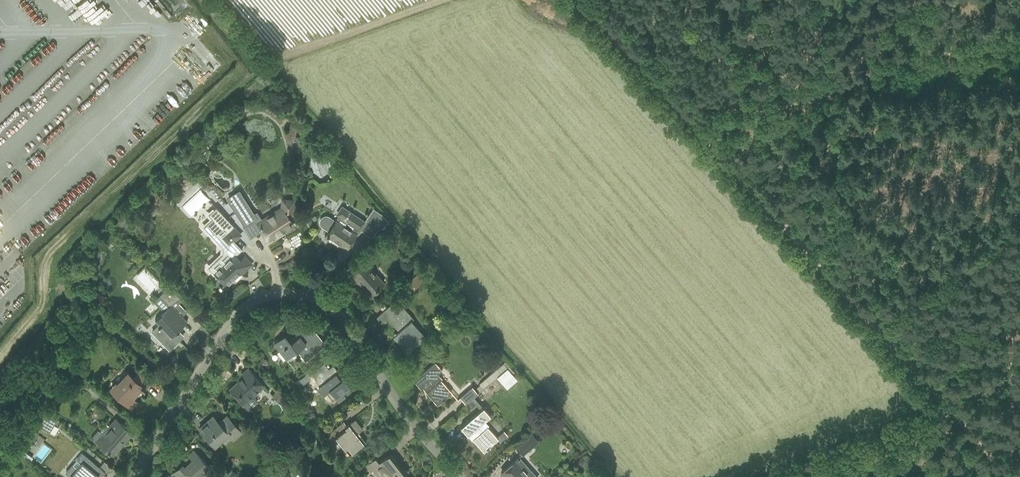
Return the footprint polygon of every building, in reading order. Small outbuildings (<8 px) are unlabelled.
[(69,4),(77,4),(77,13),(90,12),(90,16),(92,16),(91,0),(69,0),(69,4)] [(311,132),(309,144),(317,145),(318,133),(311,132)] [(242,194),(228,202),(244,227),(255,220),(257,223),(267,240),(281,231),(282,232),(293,225),(289,218),(294,216),(295,200),(282,199),(281,207),(267,217),(262,220),(257,212),(255,214),(242,194)] [(212,219),(203,227),(222,247),(222,253),(219,257),(218,261),(221,264),(213,272),(215,274),(219,279),(216,282),(218,285),(220,287),(223,289),(234,279),(232,278),(238,272),(240,273),(241,275),(247,269),(252,264),(244,255),(239,260),(235,256),(242,249),(235,241),(229,247),(220,237),(232,225),(233,226),(216,207),(214,209),(208,214),(212,219)] [(339,215),(335,221),(327,215),(326,215),(324,215),(322,216),(321,217),(319,219),(319,222),(319,225),(321,227),(328,232),(326,235),(346,248),(364,221),(342,207),(337,214),(339,215)] [(380,213),(374,209),(368,218),(374,222),(373,223),(379,230),(388,221),(380,213)] [(121,215),(115,221),(124,230),(130,224),(121,215)] [(232,225),(220,237),(229,247),(235,241),(241,235),(233,226),(232,225)] [(127,242),(122,247),(127,253),(132,248),(127,242)] [(374,272),(365,262),(351,274),(370,295),(383,283),(383,282),(382,283),(374,273),(374,272)] [(422,269),(407,282),(414,290),(429,277),(422,269)] [(160,295),(170,305),(155,319),(159,324),(152,331),(169,349),(183,336),(177,330),(187,321),(175,308),(182,301),(168,287),(160,295)] [(393,307),(390,304),(378,315),(384,321),(387,319),(402,335),(396,340),(401,346),(402,348),(403,347),(408,353),(422,341),(413,330),(417,327),(411,321),(413,319),(398,302),(393,307)] [(91,332),(95,327),(91,323),(87,328),(91,332)] [(311,338),(304,328),(297,334),(298,335),(290,342),(284,334),(273,343),(286,359),(296,350),(305,361),(325,345),(316,334),(311,338)] [(444,398),(451,392),(440,379),(440,380),(436,375),(442,370),(434,362),(413,380),(420,389),(422,387),(437,405),(442,400),(442,401),(445,399),(444,398)] [(333,365),(328,369),(323,363),(311,373),(316,379),(315,380),(320,386),(324,383),(338,400),(345,395),(343,392),(350,386),(333,365)] [(502,363),(479,384),(483,389),(497,377),(506,368),(502,363)] [(257,401),(252,395),(263,385),(248,368),(240,375),(242,377),(229,388),(243,403),(248,409),(257,401)] [(506,388),(516,379),(506,368),(497,377),(506,388)] [(70,378),(80,387),(86,381),(75,372),(70,378)] [(137,373),(136,374),(132,379),(126,374),(117,384),(116,383),(110,389),(131,408),(136,402),(131,397),(141,387),(143,389),(149,383),(137,373)] [(296,382),(300,387),(311,378),(307,373),(296,382)] [(478,393),(474,389),(472,386),(460,397),(466,404),(478,393)] [(278,389),(273,394),(281,402),(285,397),(278,389)] [(471,400),(467,404),(471,409),(475,405),(471,400)] [(43,416),(38,425),(49,431),(56,419),(39,405),(35,411),(43,416)] [(490,416),(483,407),(460,427),(467,435),(468,434),(483,452),(486,449),(487,450),(490,447),(489,446),(498,439),(487,426),(486,427),(483,422),(490,416)] [(199,428),(214,445),(219,441),(217,440),(226,432),(233,439),(241,432),(227,416),(219,423),(213,416),(199,428)] [(130,432),(114,418),(101,433),(98,430),(91,439),(97,444),(98,443),(107,450),(107,451),(109,453),(109,452),(113,455),(121,446),(119,445),(130,432)] [(333,429),(326,435),(333,444),(338,440),(349,455),(366,442),(358,432),(362,428),(355,419),(345,427),(346,428),(338,434),(333,429)] [(522,455),(538,441),(531,434),(516,448),(522,455)] [(192,459),(184,467),(182,464),(173,472),(177,476),(198,476),(209,467),(194,451),(189,455),(192,459)] [(77,458),(65,473),(70,476),(97,476),(98,476),(89,468),(93,463),(81,453),(77,458)] [(371,463),(366,466),(371,471),(371,470),(372,469),(378,476),(382,476),(384,475),(385,476),(401,476),(405,474),(393,460),(394,459),(390,453),(374,466),(371,463)] [(531,471),(527,474),(521,467),(524,463),(518,457),(501,472),(505,476),(536,476),(531,471)]
